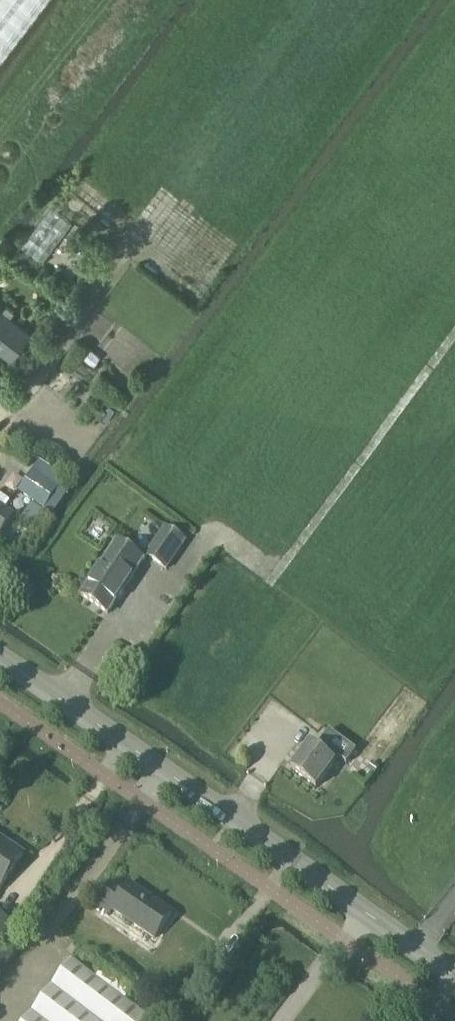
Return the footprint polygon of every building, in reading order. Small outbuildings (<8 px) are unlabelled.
[(43,0),(0,0),(0,57),(43,0)] [(53,207),(24,246),(44,261),(73,222),(53,207)] [(12,359),(31,333),(15,321),(11,318),(15,313),(7,307),(3,312),(0,310),(0,350),(12,359)] [(68,479),(38,459),(18,489),(50,511),(65,490),(62,488),(68,479)] [(13,517),(2,509),(7,501),(0,497),(0,536),(13,517)] [(167,575),(188,545),(166,530),(145,560),(167,575)] [(143,562),(117,543),(80,597),(107,615),(143,562)] [(346,765),(355,752),(328,732),(319,745),(325,749),(321,755),(309,746),(291,771),(315,789),(338,759),(346,765)] [(0,889),(23,856),(1,841),(0,842),(0,889)] [(171,914),(128,885),(123,892),(110,884),(96,905),(109,914),(111,910),(154,939),(171,914)] [(10,924),(0,917),(0,939),(10,924)] [(148,1019),(124,1001),(139,982),(110,961),(96,979),(72,961),(26,1020),(146,1020),(148,1019)] [(137,999),(143,1004),(150,995),(144,990),(137,999)]
